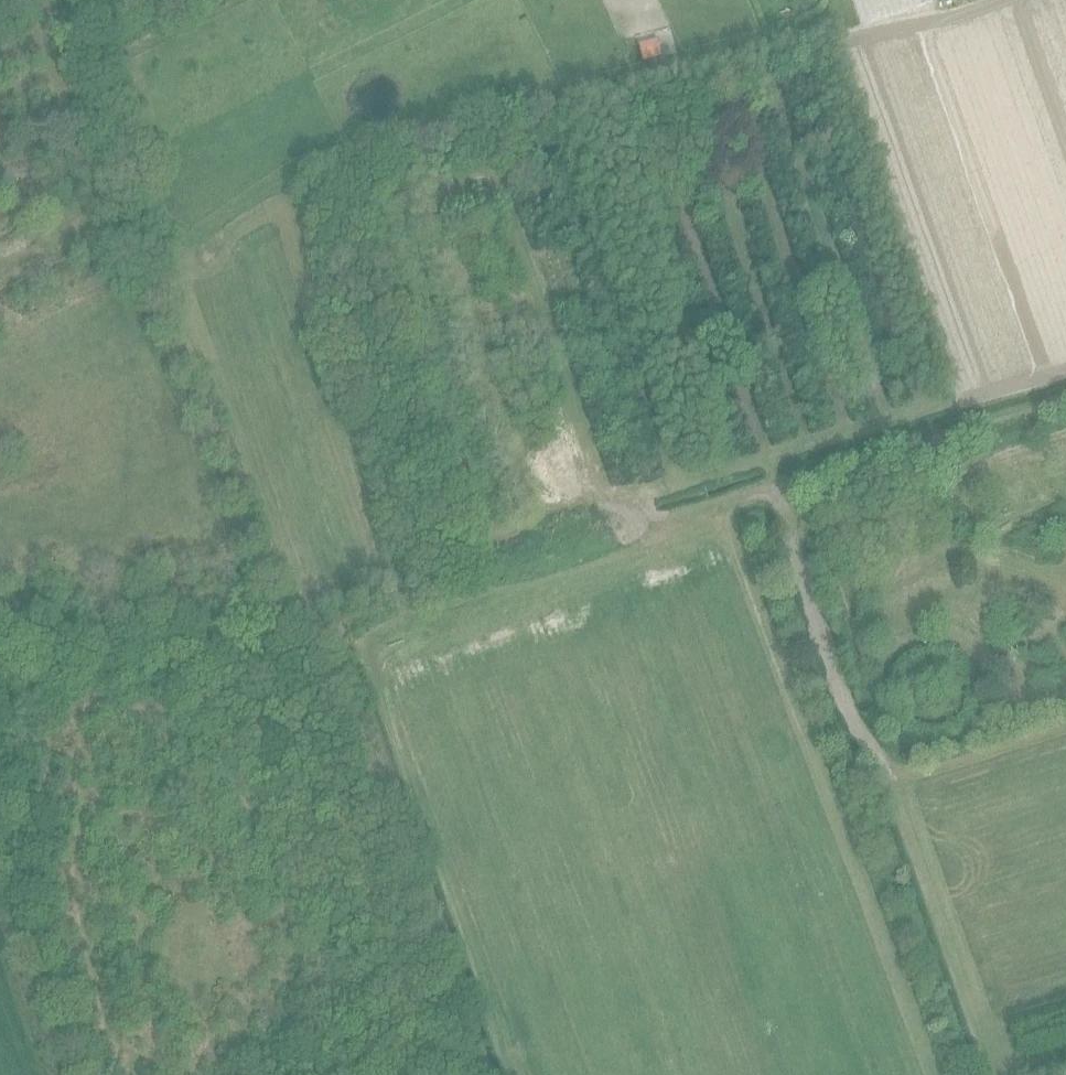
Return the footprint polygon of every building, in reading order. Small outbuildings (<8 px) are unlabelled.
[(657,39),(638,44),(642,60),(662,55),(657,39)]
